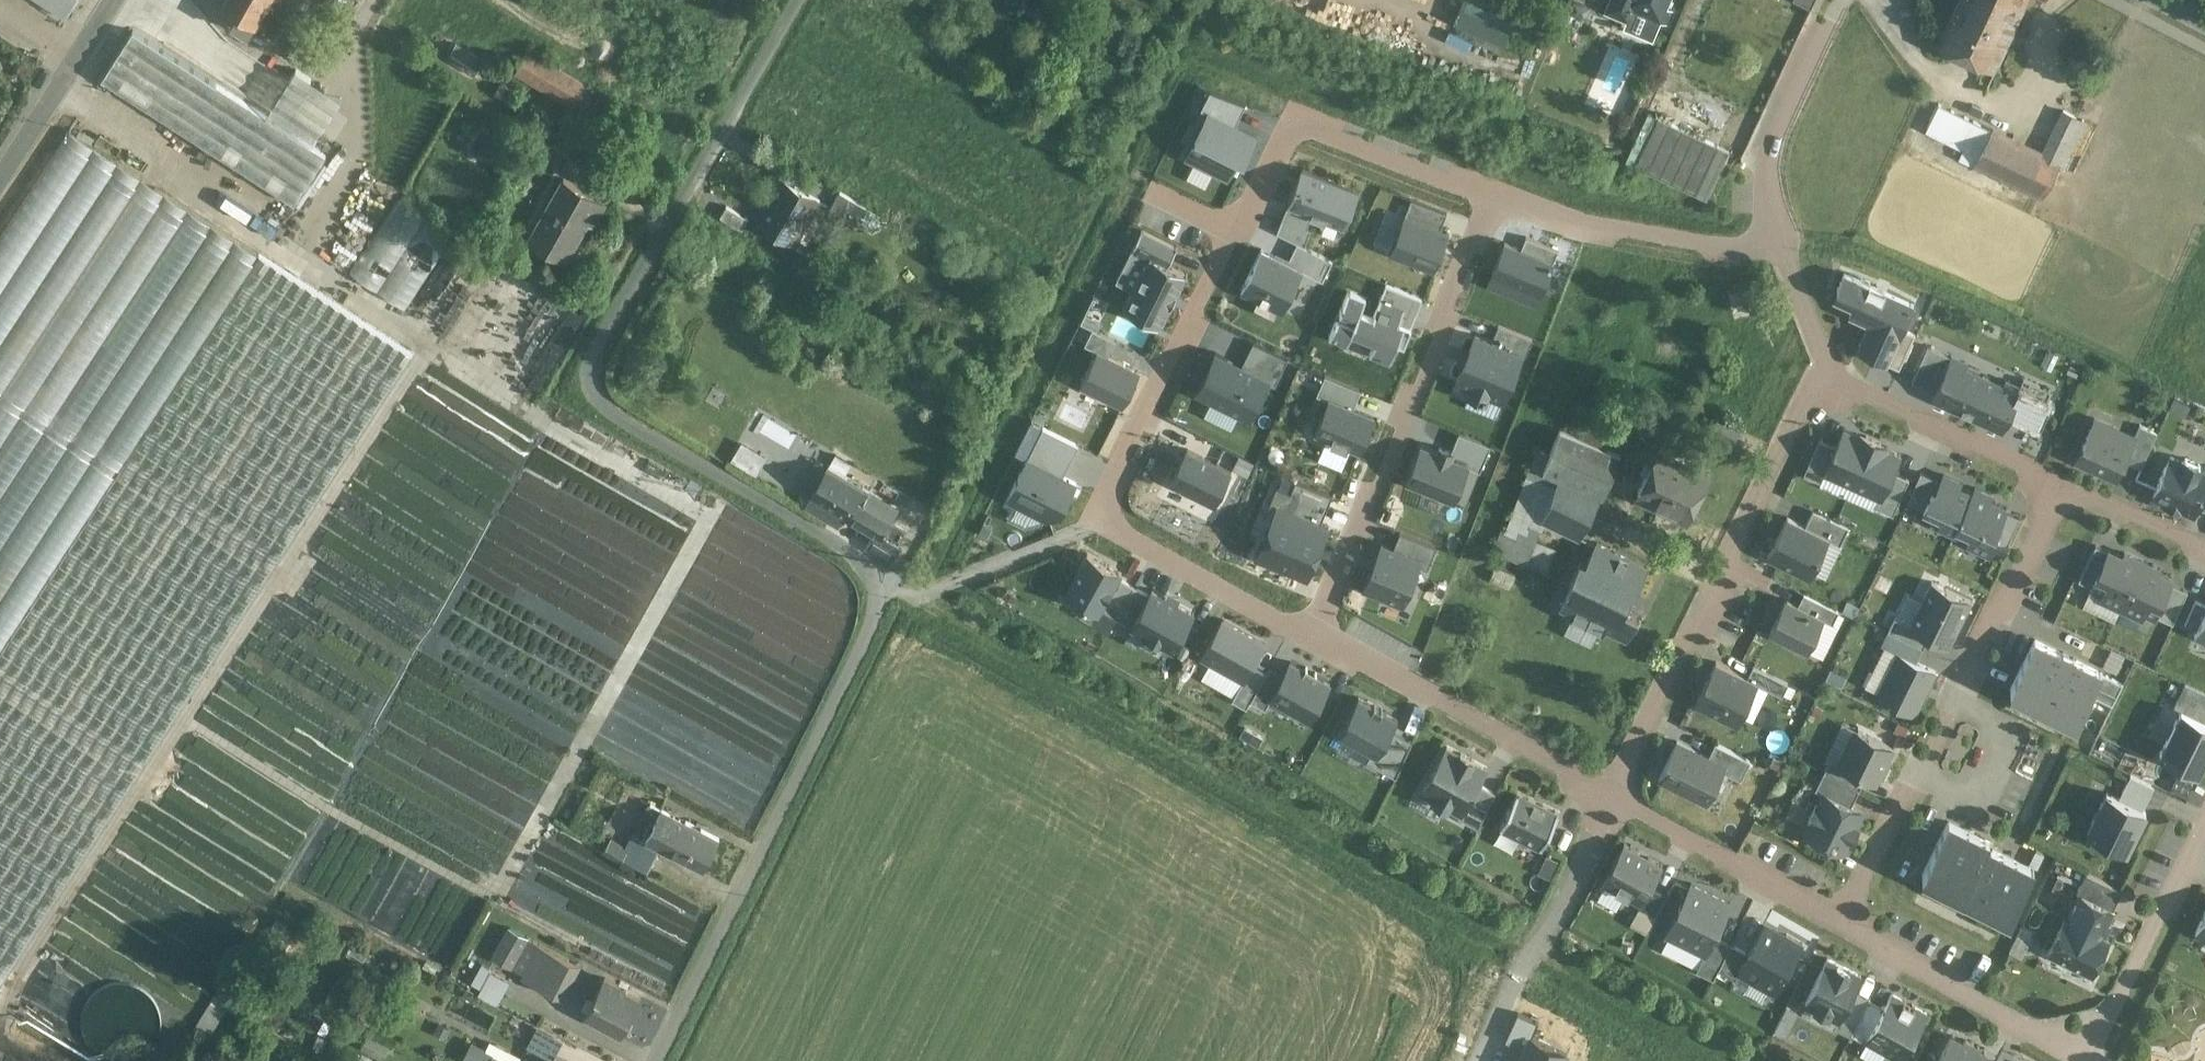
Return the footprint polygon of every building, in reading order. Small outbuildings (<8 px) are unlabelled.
[(67,15),(76,0),(44,0),(67,15)] [(222,1),(238,10),(231,23),(249,33),(250,33),(269,0),(223,0),(222,1)] [(1456,20),(1506,42),(1517,16),(1480,0),(1465,0),(1456,20)] [(1608,10),(1627,18),(1632,6),(1657,17),(1656,19),(1668,24),(1674,12),(1664,7),(1667,0),(1612,0),(1608,10)] [(1811,8),(1815,0),(1794,0),(1811,8)] [(1942,38),(1990,60),(2018,1),(2025,5),(2027,0),(1959,0),(1942,38)] [(249,33),(231,23),(224,34),(243,44),(249,33)] [(326,154),(133,30),(102,78),(295,203),(326,154)] [(483,61),(456,44),(447,59),(474,75),(483,61)] [(588,87),(527,51),(513,73),(575,110),(588,87)] [(320,76),(306,97),(317,104),(330,83),(320,76)] [(1993,129),(1938,103),(1926,126),(1981,153),(1993,129)] [(539,110),(534,120),(560,133),(565,124),(539,110)] [(1257,134),(1208,110),(1185,156),(1228,177),(1238,157),(1244,160),(1257,134)] [(2063,110),(2042,153),(2058,161),(2058,162),(2063,164),(2084,119),(2063,110)] [(1629,163),(1710,196),(1730,146),(1649,113),(1629,163)] [(2042,153),(1993,129),(1981,153),(1976,163),(2041,194),(2058,162),(2058,161),(2042,153)] [(0,237),(0,649),(258,254),(70,130),(0,237)] [(598,171),(570,155),(561,169),(589,186),(598,171)] [(394,195),(338,159),(289,233),(345,269),(394,195)] [(1359,189),(1302,167),(1288,204),(1345,226),(1359,189)] [(820,199),(780,176),(755,220),(795,243),(820,199)] [(606,203),(566,181),(531,241),(565,260),(588,221),(594,224),(606,203)] [(866,207),(840,191),(830,208),(856,224),(866,207)] [(454,235),(399,199),(350,272),(406,309),(454,235)] [(748,218),(726,205),(720,217),(741,229),(748,218)] [(1449,230),(1405,214),(1391,251),(1434,267),(1449,230)] [(1176,245),(1144,229),(1142,228),(1141,230),(1130,252),(1147,260),(1125,306),(1124,306),(1123,308),(1125,309),(1125,308),(1160,325),(1159,326),(1161,327),(1162,325),(1162,324),(1187,275),(1188,273),(1186,272),(1168,264),(1176,247),(1177,248),(1178,246),(1176,245)] [(1505,241),(1492,273),(1541,292),(1554,262),(1505,241)] [(1254,251),(1235,292),(1273,310),(1292,269),(1254,251)] [(0,649),(0,986),(413,354),(259,254),(258,254),(0,649)] [(1857,349),(1886,363),(1914,302),(1846,271),(1834,297),(1852,305),(1846,317),(1867,326),(1857,349)] [(1369,352),(1390,360),(1405,321),(1397,318),(1401,308),(1349,288),(1329,337),(1345,343),(1350,330),(1374,340),(1369,352)] [(1475,332),(1455,382),(1468,388),(1466,394),(1486,403),(1489,397),(1503,403),(1523,354),(1525,355),(1532,339),(1498,325),(1492,339),(1475,332)] [(1957,413),(1973,372),(1955,365),(1957,358),(1917,342),(1903,376),(1925,385),(1920,398),(1957,413)] [(1138,370),(1097,350),(1081,384),(1122,404),(1138,370)] [(1270,378),(1215,352),(1195,392),(1250,418),(1270,378)] [(1973,372),(1957,413),(1994,427),(2001,410),(2031,421),(2044,389),(2012,376),(2010,381),(1993,374),(1991,379),(1973,372)] [(1323,396),(1305,436),(1356,460),(1374,421),(1323,396)] [(1680,414),(1652,401),(1638,428),(1666,442),(1680,414)] [(1881,498),(1903,451),(1832,417),(1809,464),(1881,498)] [(1739,429),(1717,418),(1710,433),(1732,443),(1739,429)] [(1609,434),(1587,425),(1582,439),(1604,448),(1609,434)] [(2136,444),(2095,425),(2078,463),(2119,482),(2128,462),(2136,444)] [(2144,427),(2136,444),(2128,462),(2141,467),(2156,432),(2144,427)] [(1582,439),(1560,430),(1549,454),(1543,470),(1560,477),(1600,494),(1604,495),(1621,455),(1604,448),(1582,439)] [(757,474),(769,456),(743,440),(732,458),(757,474)] [(1421,442),(1406,483),(1454,501),(1469,460),(1421,442)] [(1708,469),(1660,446),(1638,490),(1662,502),(1686,513),(1686,514),(1708,469)] [(1232,470),(1187,447),(1170,481),(1215,504),(1232,470)] [(1538,450),(1505,533),(1501,531),(1494,550),(1526,563),(1543,519),(1560,477),(1543,470),(1549,454),(1538,450)] [(2185,458),(2183,462),(2171,456),(2166,467),(2165,467),(2157,484),(2158,485),(2153,496),(2165,501),(2164,503),(2180,510),(2181,508),(2193,514),(2197,506),(2204,487),(2204,471),(2199,468),(2200,464),(2185,458)] [(1077,482),(1028,457),(1007,499),(1047,518),(1061,512),(1077,482)] [(864,486),(829,466),(812,496),(847,516),(847,515),(857,499),(864,486)] [(1961,483),(1943,474),(1935,493),(1932,492),(1924,510),(1941,518),(1938,525),(1955,533),(1970,500),(1969,492),(1967,491),(1959,488),(1961,483)] [(1600,494),(1560,477),(1543,519),(1579,536),(1600,494)] [(1283,505),(1263,553),(1314,575),(1334,528),(1322,523),(1334,497),(1301,483),(1290,508),(1283,505)] [(2197,506),(2204,509),(2204,487),(2197,506)] [(1992,495),(1976,488),(1970,500),(1955,533),(1956,533),(1958,529),(1971,535),(1968,542),(1968,544),(1989,554),(1989,551),(1990,551),(1990,554),(1999,535),(1995,534),(2007,508),(1990,500),(1992,495)] [(892,520),(857,499),(847,515),(877,532),(883,536),(884,535),(890,523),(892,520)] [(1686,513),(1662,502),(1652,522),(1676,533),(1686,513)] [(1802,522),(1786,515),(1768,554),(1813,574),(1830,535),(1842,540),(1849,525),(1809,507),(1802,522)] [(884,535),(895,541),(901,530),(890,523),(884,535)] [(895,541),(884,535),(883,536),(877,532),(868,547),(891,560),(900,544),(895,541)] [(1596,541),(1586,562),(1580,559),(1569,582),(1571,583),(1561,603),(1571,608),(1568,613),(1602,630),(1605,624),(1627,635),(1637,614),(1623,607),(1632,588),(1635,590),(1647,566),(1596,541)] [(1421,558),(1383,542),(1365,587),(1403,603),(1421,558)] [(2122,556),(2108,550),(2090,589),(2102,594),(2100,599),(2121,608),(2142,561),(2124,552),(2122,556)] [(1088,552),(1065,593),(1099,612),(1122,571),(1088,552)] [(2142,561),(2121,608),(2142,618),(2144,613),(2155,618),(2173,579),(2159,573),(2161,569),(2149,564),(2142,561)] [(1516,574),(1495,566),(1489,580),(1509,588),(1516,574)] [(1908,625),(1945,645),(1969,600),(1932,580),(1908,625)] [(1194,612),(1152,588),(1131,625),(1145,633),(1140,641),(1157,650),(1161,642),(1173,649),(1194,612)] [(1781,598),(1766,628),(1809,648),(1823,617),(1833,621),(1840,608),(1801,590),(1794,604),(1781,598)] [(2194,635),(2204,640),(2204,611),(2194,635)] [(1265,642),(1223,618),(1202,656),(1244,680),(1265,642)] [(2119,678),(2033,638),(2011,687),(2073,716),(2086,688),(2109,699),(2119,678)] [(1898,653),(1877,696),(1909,712),(1915,715),(1936,671),(1898,653)] [(1305,667),(1290,659),(1270,697),(1309,719),(1330,682),(1316,674),(1317,671),(1316,670),(1314,673),(1306,668),(1308,666),(1306,665),(1305,667)] [(1741,675),(1709,660),(1690,700),(1735,721),(1753,682),(1779,694),(1785,680),(1747,662),(1741,675)] [(2158,753),(2200,773),(2204,763),(2204,694),(2184,683),(2173,705),(2180,708),(2158,753)] [(1360,696),(1339,732),(1377,754),(1398,717),(1360,696)] [(1822,755),(1817,767),(1855,785),(1860,774),(1880,783),(1897,747),(1847,724),(1830,759),(1822,755)] [(1879,725),(1876,735),(1897,740),(1899,729),(1879,725)] [(1717,766),(1736,775),(1745,758),(1708,739),(1701,754),(1668,738),(1650,774),(1701,798),(1717,766)] [(1461,813),(1486,765),(1440,741),(1415,789),(1461,813)] [(1847,802),(1855,785),(1817,767),(1808,786),(1815,789),(1796,831),(1839,852),(1860,808),(1847,802)] [(2122,848),(2148,785),(2120,773),(2111,795),(2099,789),(2081,831),(2122,848)] [(1541,840),(1558,808),(1521,788),(1503,821),(1541,840)] [(719,837),(686,820),(686,821),(651,803),(635,834),(660,847),(704,868),(719,837)] [(2037,870),(1949,825),(1922,879),(2010,923),(2037,870)] [(660,847),(635,834),(623,859),(648,872),(660,847)] [(627,849),(612,840),(604,852),(618,862),(627,849)] [(1652,860),(1611,840),(1591,880),(1632,900),(1652,860)] [(2115,887),(2076,869),(2039,949),(2092,974),(2110,936),(2102,932),(2108,920),(2101,917),(2115,887)] [(1700,968),(1715,940),(1702,933),(1719,899),(1680,879),(1653,933),(1687,951),(1679,967),(1696,976),(1700,968)] [(1632,921),(1647,928),(1654,914),(1639,907),(1632,921)] [(1768,992),(1795,940),(1746,915),(1730,947),(1715,940),(1700,968),(1718,978),(1723,969),(1768,992)] [(2195,938),(2204,942),(2204,916),(2195,938)] [(527,937),(510,928),(493,957),(511,967),(527,937)] [(527,937),(511,967),(525,974),(540,944),(528,937),(527,937)] [(561,955),(540,944),(525,974),(523,977),(544,988),(561,955)] [(579,964),(561,955),(544,988),(562,997),(579,964)] [(1839,1018),(1853,989),(1861,974),(1827,957),(1805,1002),(1839,1018)] [(481,964),(472,987),(502,999),(511,975),(481,964)] [(223,973),(210,994),(224,1003),(237,981),(223,973)] [(626,989),(604,978),(586,1013),(622,1032),(639,999),(624,991),(626,989)] [(1853,989),(1839,1018),(1835,1026),(1851,1034),(1851,1033),(1869,997),(1853,989)] [(1884,1005),(1866,1039),(1901,1058),(1927,1012),(1892,992),(1884,1005)] [(1866,1039),(1884,1005),(1869,997),(1851,1033),(1865,1041),(1866,1039)] [(1514,1060),(1560,1060),(1568,1043),(1533,1028),(1539,1014),(1518,1005),(1506,1033),(1523,1040),(1514,1060)] [(1940,1060),(1981,1060),(1987,1050),(1954,1033),(1940,1060)] [(494,1055),(482,1049),(481,1051),(468,1045),(460,1060),(490,1060),(494,1055)]
